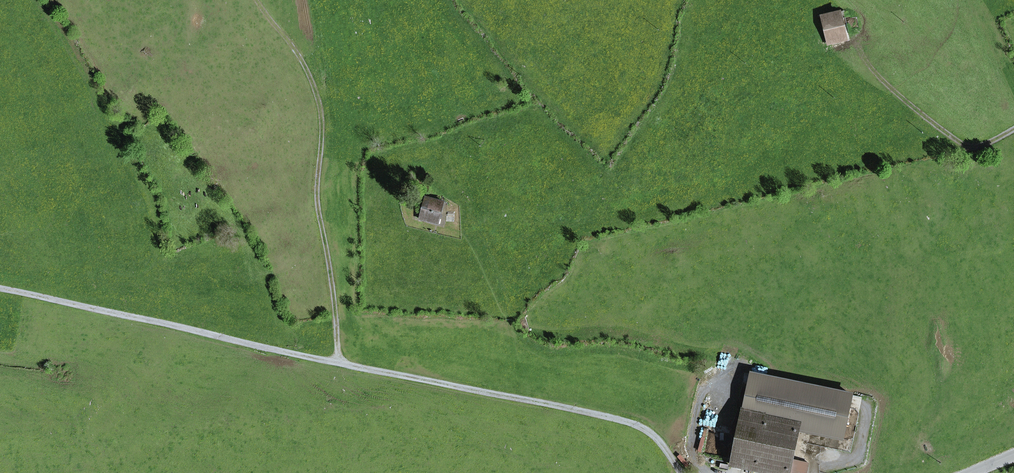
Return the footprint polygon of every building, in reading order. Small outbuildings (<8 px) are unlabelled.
[(821,16),(827,44),(845,40),(839,12),(821,16)] [(428,208),(425,220),(438,223),(443,202),(427,197),(424,207),(428,208)] [(789,471),(791,460),(798,429),(842,439),(851,395),(751,374),(733,459),(745,462),(756,464),(789,471)] [(789,471),(796,472),(800,472),(806,472),(809,463),(791,460),(789,471)] [(745,462),(743,472),(754,472),(756,464),(745,462)]
